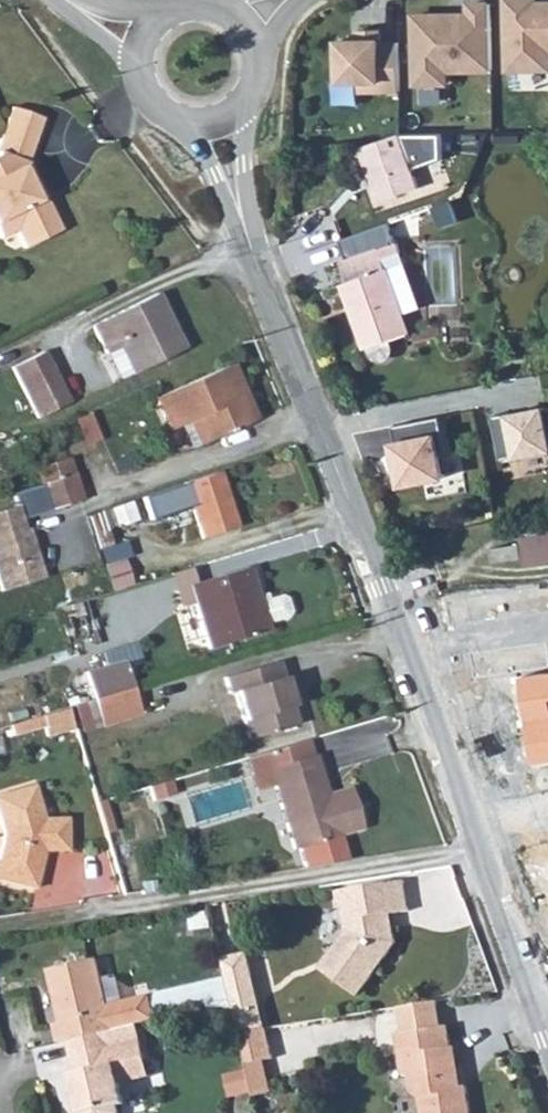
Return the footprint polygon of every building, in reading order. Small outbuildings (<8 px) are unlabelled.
[(469,11),(417,12),(418,84),(451,84),(451,73),(496,73),(495,0),(469,0),(469,11)] [(508,72),(547,71),(547,0),(507,0),(508,72)] [(361,34),(342,34),(341,78),(363,79),(363,89),(402,90),(404,36),(376,35),(376,27),(361,27),(361,34)] [(15,231),(24,248),(60,231),(25,163),(42,119),(11,108),(0,140),(0,239),(15,231)] [(401,134),(362,147),(362,149),(358,151),(356,152),(354,155),(354,158),(355,161),(357,163),(362,164),(366,162),(380,201),(419,188),(401,134)] [(403,314),(421,308),(398,243),(342,263),(349,282),(343,284),(366,349),(368,348),(369,351),(371,354),(372,355),(373,356),(375,358),(377,360),(379,360),(382,361),(385,360),(387,359),(390,357),(392,354),(392,351),(392,349),(391,346),(393,346),(391,340),(410,333),(403,314)] [(155,294),(92,326),(107,355),(119,349),(131,375),(183,349),(155,294)] [(43,352),(12,368),(38,418),(69,402),(43,352)] [(170,430),(198,418),(208,442),(251,422),(237,391),(242,389),(231,365),(156,399),(170,430)] [(497,419),(505,460),(547,452),(547,409),(497,419)] [(442,420),(393,430),(396,443),(388,445),(398,492),(423,486),(427,504),(470,494),(467,478),(446,482),(435,434),(444,432),(442,420)] [(36,469),(41,485),(72,475),(67,458),(36,469)] [(218,473),(184,484),(202,539),(236,528),(218,473)] [(72,475),(41,485),(50,511),(81,500),(72,475)] [(132,499),(93,513),(97,525),(136,511),(132,499)] [(1,592),(44,578),(28,530),(25,531),(17,506),(0,512),(0,589),(1,592)] [(522,537),(526,564),(547,561),(547,534),(522,537)] [(521,544),(492,548),(494,562),(523,558),(521,544)] [(227,556),(194,564),(197,576),(230,569),(227,556)] [(289,612),(285,599),(280,596),(267,600),(265,594),(257,597),(248,567),(189,586),(190,588),(176,592),(181,610),(194,605),(208,649),(268,631),(265,624),(287,617),(289,612)] [(125,661),(85,673),(94,700),(133,689),(125,661)] [(277,662),(224,678),(229,694),(234,693),(248,740),(296,726),(277,662)] [(523,678),(535,765),(547,762),(547,674),(523,678)] [(133,689),(94,700),(102,727),(141,715),(133,689)] [(68,707),(40,716),(47,737),(74,729),(68,707)] [(314,756),(311,757),(306,740),(247,758),(257,790),(274,785),(294,850),(338,836),(338,835),(361,828),(350,789),(320,798),(314,778),(320,776),(314,756)] [(170,780),(148,787),(153,801),(169,796),(167,790),(173,788),(170,780)] [(0,795),(0,825),(3,835),(0,848),(0,860),(6,862),(1,882),(34,890),(41,862),(35,860),(38,851),(43,852),(67,851),(67,819),(43,819),(33,785),(0,795)] [(347,932),(320,970),(359,997),(396,944),(394,929),(387,930),(385,915),(409,912),(405,881),(337,892),(339,907),(343,907),(347,932)] [(247,954),(222,960),(239,1033),(266,1029),(247,954)] [(55,1025),(59,1043),(67,1042),(107,1032),(156,1020),(150,997),(108,1007),(97,959),(49,971),(62,1024),(55,1025)] [(422,1112),(471,1112),(467,1087),(462,1088),(462,1086),(457,1082),(451,1048),(448,1027),(442,1028),(437,1002),(399,1008),(403,1034),(396,1035),(403,1077),(411,1076),(413,1093),(420,1098),(422,1112)] [(266,1029),(239,1033),(247,1065),(263,1061),(274,1059),(266,1029)] [(117,1106),(125,1105),(120,1084),(140,1079),(136,1062),(146,1060),(141,1042),(111,1048),(107,1032),(67,1042),(75,1075),(70,1077),(79,1112),(119,1112),(117,1106)] [(263,1061),(247,1065),(255,1098),(270,1094),(263,1061)]
